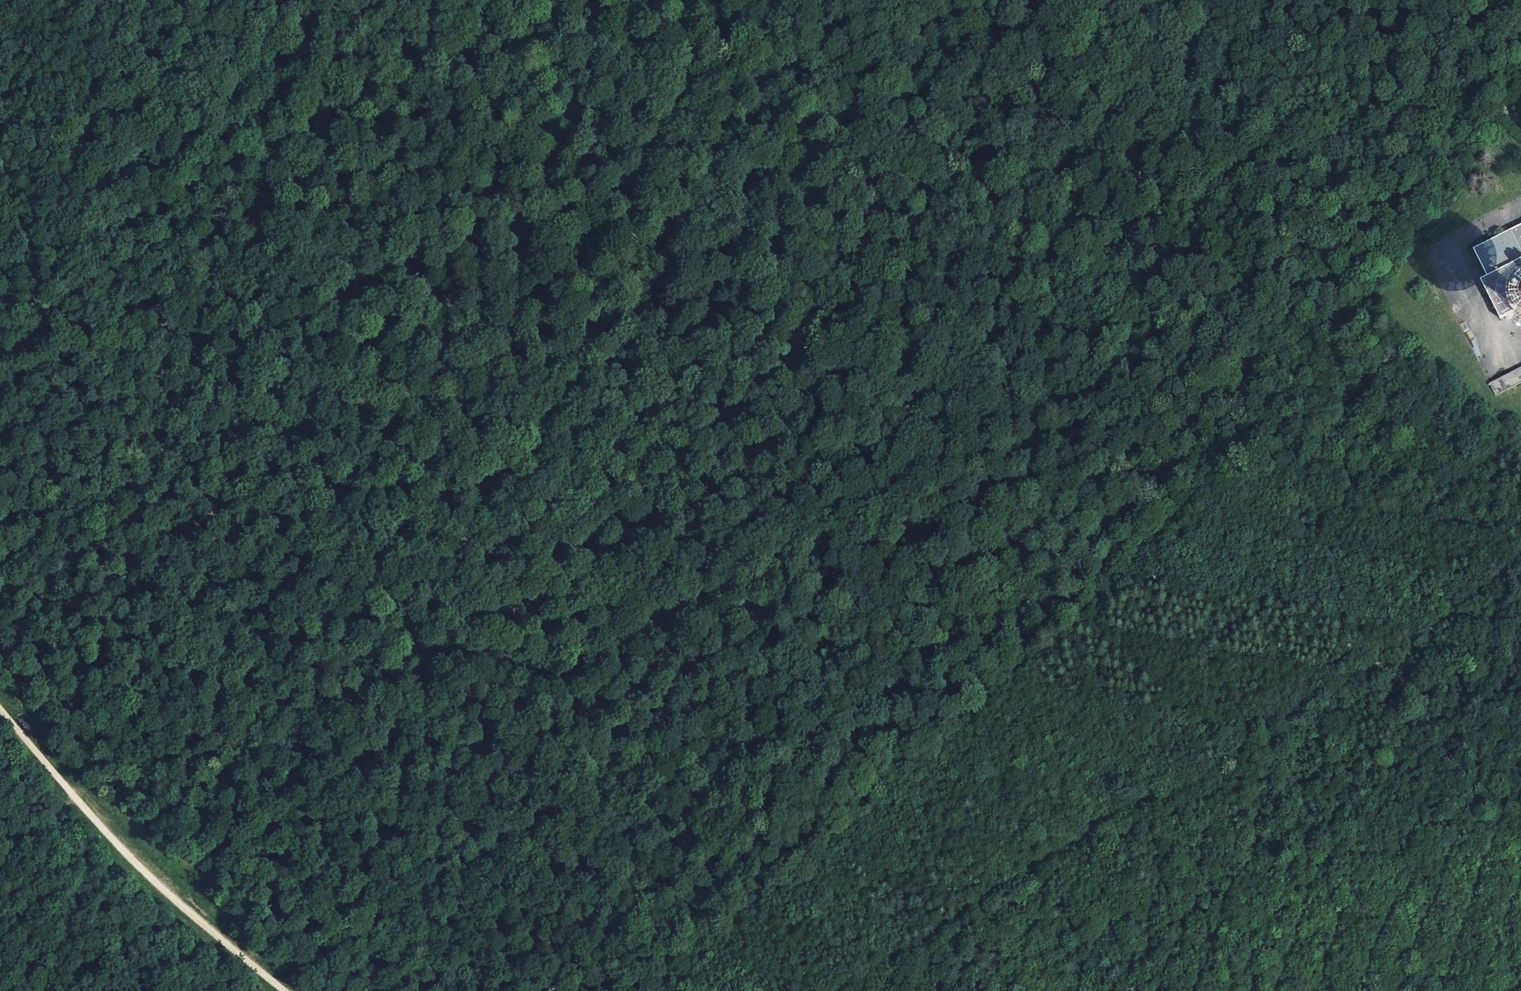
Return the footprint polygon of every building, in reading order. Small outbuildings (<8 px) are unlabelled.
[(1488,275),(1520,259),(1520,223),(1473,246),(1488,275)] [(1488,275),(1482,278),(1500,319),(1520,308),(1520,259),(1488,275)] [(1463,332),(1470,330),(1467,321),(1460,324),(1463,332)] [(1489,384),(1496,397),(1520,384),(1520,368),(1489,384)]
